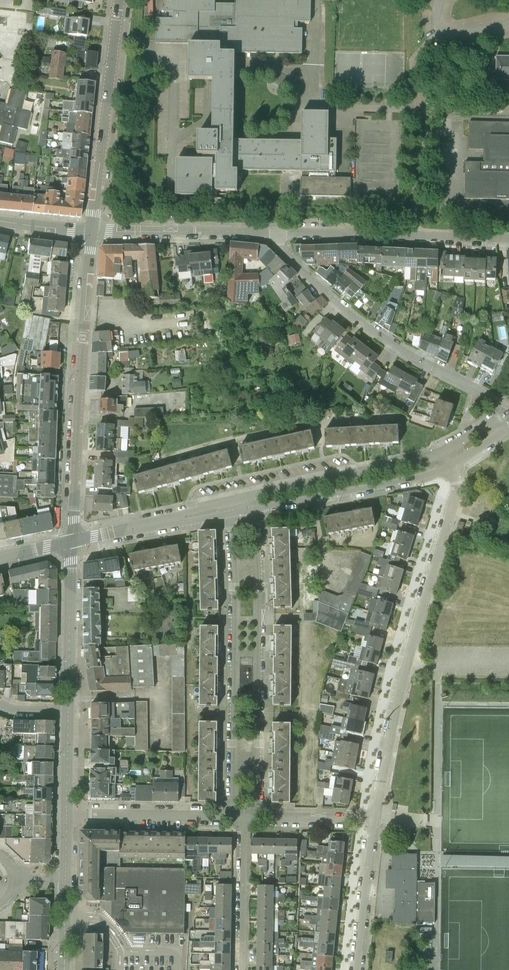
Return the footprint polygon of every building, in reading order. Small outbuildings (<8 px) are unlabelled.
[(82,2),(91,3),(91,0),(72,0),(72,1),(68,0),(67,6),(81,8),(82,2)] [(336,172),(337,172),(337,140),(329,139),(329,113),(303,112),(302,142),(243,141),(234,141),(235,80),(236,53),(302,54),(303,29),(298,29),(298,22),(311,22),(311,0),(237,0),(237,4),(215,4),(215,0),(166,0),(165,11),(170,11),(170,19),(157,19),(157,43),(190,44),(190,79),(214,80),(213,133),(199,132),(198,155),(203,155),(203,160),(177,159),(177,195),(212,196),(213,191),(238,192),(238,170),(302,172),(302,178),(301,177),(301,196),(306,196),(306,197),(351,198),(352,179),(335,178),(336,172)] [(50,16),(67,18),(69,11),(51,8),(50,16)] [(70,19),(68,34),(78,35),(86,36),(88,21),(78,19),(78,20),(70,19)] [(50,65),(64,67),(66,53),(52,51),(50,65)] [(84,68),(95,69),(97,53),(86,52),(85,55),(77,54),(75,63),(84,64),(84,68)] [(496,56),(496,80),(508,80),(508,56),(496,56)] [(48,78),(62,81),(64,67),(50,65),(48,78)] [(70,91),(94,93),(95,82),(77,81),(77,82),(71,81),(70,91)] [(12,145),(16,128),(26,130),(31,113),(21,111),(25,93),(10,90),(7,104),(0,103),(0,126),(1,126),(0,131),(0,142),(12,145)] [(74,102),(92,104),(94,93),(70,91),(69,101),(74,102)] [(68,112),(69,112),(91,114),(92,104),(74,102),(74,106),(68,105),(68,112)] [(61,122),(67,123),(90,125),(91,114),(69,112),(68,119),(62,118),(61,122)] [(368,140),(367,133),(372,133),(372,129),(367,129),(367,118),(356,118),(356,140),(368,140)] [(470,122),(469,149),(484,149),(484,162),(466,162),(465,199),(508,199),(508,122),(470,122)] [(66,133),(89,136),(90,125),(67,123),(66,133)] [(62,142),(88,144),(89,136),(66,133),(63,133),(62,142)] [(61,150),(87,153),(88,144),(62,142),(61,150)] [(5,148),(2,159),(12,162),(15,151),(5,148)] [(61,168),(86,170),(87,153),(61,150),(57,149),(55,158),(62,159),(61,168)] [(67,178),(84,180),(86,170),(61,168),(56,168),(55,172),(62,173),(67,173),(67,178)] [(31,213),(46,215),(48,191),(50,187),(50,182),(49,182),(49,177),(46,177),(45,186),(40,186),(40,190),(34,190),(33,197),(31,213)] [(65,191),(83,193),(84,180),(67,178),(61,178),(61,183),(66,184),(65,191)] [(8,211),(9,195),(6,195),(7,186),(1,185),(0,185),(0,210),(8,211)] [(8,211),(20,212),(21,196),(22,188),(12,187),(12,195),(9,195),(8,211)] [(20,212),(31,213),(33,197),(34,189),(22,188),(21,196),(20,212)] [(81,218),(83,193),(65,191),(65,199),(59,198),(59,192),(48,191),(46,215),(81,218)] [(0,235),(0,261),(4,262),(10,237),(0,235)] [(40,264),(41,262),(41,257),(48,258),(50,258),(52,242),(29,240),(27,255),(30,255),(28,273),(39,275),(40,264)] [(52,242),(50,258),(57,258),(57,256),(65,257),(66,244),(52,242)] [(248,295),(260,294),(259,274),(242,274),(243,259),(257,260),(257,259),(259,259),(260,260),(271,250),(267,246),(232,242),(231,258),(230,258),(227,303),(232,303),(232,307),(240,307),(240,302),(244,302),(244,301),(249,301),(248,295)] [(307,265),(317,266),(317,245),(302,246),(302,244),(293,245),(294,252),(302,258),(302,260),(307,265)] [(340,245),(340,260),(358,260),(358,247),(358,244),(340,245)] [(139,245),(124,246),(125,280),(126,279),(134,278),(132,267),(132,261),(139,261),(140,271),(143,291),(129,293),(130,302),(144,300),(145,310),(161,308),(161,305),(181,304),(180,292),(160,293),(155,245),(139,245)] [(337,265),(338,263),(340,264),(340,260),(340,245),(317,245),(317,266),(327,266),(327,265),(337,265)] [(114,278),(114,274),(115,246),(103,246),(100,249),(98,278),(114,278)] [(116,274),(122,274),(122,280),(126,281),(126,279),(125,280),(124,246),(115,246),(114,274),(116,274)] [(358,263),(371,264),(371,248),(358,247),(358,260),(358,263)] [(371,264),(382,264),(383,248),(371,248),(371,264)] [(382,267),(405,268),(407,249),(383,248),(382,264),(383,265),(382,267)] [(416,281),(416,277),(418,250),(407,249),(405,268),(405,281),(410,281),(410,287),(416,287),(416,281)] [(200,255),(202,276),(214,275),(213,264),(219,264),(218,250),(211,251),(211,252),(206,252),(206,254),(200,255)] [(426,288),(427,269),(428,250),(418,250),(416,277),(421,278),(421,287),(426,288)] [(428,250),(427,269),(432,269),(431,282),(438,282),(438,269),(439,263),(439,251),(428,250)] [(443,277),(455,278),(455,256),(449,256),(450,251),(439,251),(439,263),(444,263),(443,277)] [(192,277),(202,276),(200,255),(193,255),(193,252),(185,253),(185,258),(177,258),(177,267),(179,267),(180,274),(191,273),(192,277)] [(455,278),(464,278),(465,257),(455,256),(455,278)] [(277,277),(288,266),(278,257),(268,268),(277,277)] [(464,280),(475,281),(476,260),(466,259),(466,257),(465,257),(464,278),(464,280)] [(498,278),(496,278),(498,258),(487,258),(486,260),(486,279),(496,280),(496,283),(499,283),(498,278)] [(486,281),(486,279),(486,260),(476,260),(475,281),(486,281)] [(50,275),(65,276),(66,264),(56,263),(51,262),(50,275)] [(337,265),(333,269),(343,276),(361,290),(367,282),(349,269),(351,266),(340,264),(338,263),(337,265)] [(293,295),(286,286),(290,281),(297,274),(288,265),(288,266),(277,277),(270,284),(275,291),(283,303),(280,305),(286,312),(298,303),(295,300),(308,290),(303,284),(294,291),(297,294),(295,295),(294,294),(293,295)] [(334,287),(343,276),(331,267),(328,271),(323,268),(320,268),(316,273),(334,287)] [(20,305),(28,306),(32,287),(37,287),(39,275),(28,273),(25,273),(20,305)] [(46,287),(64,288),(65,276),(50,275),(49,286),(46,286),(46,287)] [(354,306),(359,300),(361,301),(366,295),(361,290),(343,276),(334,287),(332,289),(342,297),(345,292),(352,298),(349,302),(354,306)] [(97,296),(105,296),(105,286),(98,285),(97,296)] [(63,300),(64,288),(46,287),(45,299),(48,299),(63,300)] [(306,308),(317,300),(308,290),(295,300),(298,303),(304,309),(306,308)] [(2,303),(13,305),(14,298),(3,295),(2,303)] [(451,316),(462,319),(465,299),(457,297),(451,316)] [(48,312),(47,315),(58,318),(59,312),(62,312),(63,300),(48,299),(47,312),(48,312)] [(370,312),(375,315),(381,307),(376,303),(370,312)] [(389,332),(389,331),(392,323),(395,313),(386,307),(375,323),(389,332)] [(293,325),(300,331),(308,321),(311,317),(307,314),(304,317),(302,315),(293,325)] [(34,352),(44,353),(50,319),(26,315),(15,374),(17,374),(24,374),(25,367),(23,366),(26,351),(32,352),(34,352)] [(326,319),(315,333),(321,338),(333,347),(345,332),(333,322),(332,324),(326,319)] [(397,325),(392,323),(389,331),(394,333),(397,325)] [(422,350),(437,358),(447,327),(443,325),(439,338),(433,336),(427,334),(422,350)] [(437,358),(447,363),(454,343),(453,342),(455,337),(446,334),(449,327),(447,327),(437,358)] [(110,352),(113,352),(112,337),(119,336),(119,331),(94,333),(92,351),(110,352)] [(297,343),(295,335),(289,336),(291,344),(297,343)] [(353,364),(355,362),(366,348),(354,338),(351,342),(345,338),(335,351),(353,364)] [(471,362),(480,367),(489,349),(483,346),(484,343),(479,340),(469,358),(473,360),(471,362)] [(15,351),(18,349),(13,342),(10,344),(0,349),(2,356),(15,351)] [(491,347),(489,349),(480,367),(492,374),(504,354),(491,347)] [(376,377),(380,369),(381,368),(374,363),(378,357),(366,348),(355,362),(361,367),(359,369),(374,381),(376,377)] [(125,368),(130,368),(130,359),(140,357),(139,350),(129,352),(120,353),(119,369),(124,369),(124,368),(125,368)] [(91,364),(109,365),(109,362),(107,362),(107,353),(113,352),(110,352),(92,351),(91,364)] [(41,368),(43,368),(58,369),(59,353),(44,353),(34,352),(34,354),(29,354),(28,367),(36,368),(36,369),(41,369),(41,368)] [(15,365),(17,355),(14,354),(0,359),(0,367),(1,367),(15,365)] [(107,378),(107,377),(107,368),(109,368),(109,365),(91,364),(91,365),(91,377),(107,378)] [(385,379),(398,387),(405,374),(393,367),(390,374),(380,369),(376,377),(384,381),(385,379)] [(123,394),(135,395),(151,393),(150,381),(143,381),(143,370),(134,371),(134,376),(124,375),(123,394)] [(16,393),(57,395),(58,376),(30,375),(24,374),(17,374),(16,393)] [(413,402),(420,388),(422,385),(417,382),(418,381),(405,374),(398,387),(410,393),(408,398),(413,402)] [(101,391),(106,391),(107,378),(91,377),(91,392),(101,391)] [(57,395),(16,393),(16,410),(56,412),(57,395)] [(114,414),(124,414),(124,407),(128,407),(128,396),(114,398),(114,400),(100,400),(100,413),(114,413),(114,414)] [(435,407),(452,412),(454,406),(445,403),(446,402),(442,401),(442,402),(437,400),(435,407)] [(449,421),(451,415),(452,412),(435,407),(432,416),(449,421)] [(158,417),(162,416),(162,408),(135,409),(135,418),(144,417),(151,417),(158,417)] [(31,424),(56,425),(56,412),(29,411),(29,423),(31,423),(31,424)] [(449,421),(432,416),(430,424),(435,426),(438,427),(446,429),(449,421)] [(143,427),(144,417),(135,418),(129,418),(129,421),(116,420),(116,426),(99,425),(98,438),(121,439),(122,427),(136,427),(136,426),(143,427)] [(29,436),(55,437),(56,425),(31,424),(31,429),(29,429),(29,436)] [(375,444),(399,443),(399,434),(399,430),(399,431),(398,425),(374,427),(375,444)] [(351,446),(375,444),(374,427),(350,428),(351,446)] [(326,447),(351,446),(350,428),(325,430),(326,435),(325,435),(325,438),(326,438),(326,447)] [(291,453),(315,448),(313,439),(314,439),(313,436),(312,436),(311,431),(287,436),(291,453)] [(37,447),(55,448),(55,437),(29,436),(28,441),(37,441),(37,447)] [(268,458),(291,453),(287,436),(264,441),(268,458)] [(115,457),(132,458),(133,458),(133,451),(122,451),(122,439),(121,439),(98,438),(98,451),(115,452),(115,457)] [(244,464),(268,458),(264,441),(240,447),(241,452),(241,455),(242,455),(244,464)] [(32,459),(54,460),(55,448),(37,447),(33,447),(33,453),(32,453),(32,459)] [(233,467),(230,459),(231,459),(230,455),(229,455),(228,450),(205,457),(209,474),(233,467)] [(110,475),(117,475),(118,464),(131,464),(132,458),(115,457),(114,463),(97,462),(97,475),(110,475)] [(186,480),(209,474),(205,457),(181,464),(186,480)] [(37,472),(54,473),(54,460),(32,459),(26,459),(26,464),(32,464),(32,472),(37,472)] [(12,474),(13,462),(0,462),(0,473),(12,474)] [(163,487),(186,480),(181,464),(158,470),(163,487)] [(139,494),(163,487),(158,470),(134,477),(136,482),(135,482),(136,485),(137,485),(139,494)] [(37,485),(53,485),(54,473),(37,472),(37,485)] [(17,484),(17,480),(17,476),(0,475),(0,483),(17,484)] [(131,495),(131,489),(118,488),(119,475),(117,475),(110,475),(97,475),(96,488),(113,488),(113,494),(119,495),(126,495),(131,495)] [(35,498),(53,499),(53,485),(37,485),(36,485),(35,491),(33,491),(33,493),(27,493),(27,498),(35,498)] [(17,498),(18,490),(0,489),(0,497),(17,498)] [(406,509),(421,513),(425,501),(420,500),(422,492),(417,490),(402,493),(404,500),(408,501),(406,509)] [(119,495),(122,509),(129,508),(126,495),(119,495)] [(113,498),(96,497),(95,510),(113,511),(113,498)] [(33,517),(37,534),(52,531),(52,528),(54,527),(55,508),(53,508),(53,499),(35,498),(38,516),(33,517)] [(20,537),(17,521),(15,507),(0,507),(0,512),(1,519),(6,540),(20,537)] [(348,513),(351,530),(375,526),(374,521),(375,521),(374,517),(372,509),(348,513)] [(421,513),(406,509),(402,521),(417,526),(421,513)] [(327,535),(351,530),(348,513),(324,518),(326,526),(325,526),(326,530),(327,535)] [(384,516),(383,521),(398,526),(399,520),(384,516)] [(20,537),(37,534),(33,517),(17,521),(20,537)] [(396,531),(398,526),(383,521),(381,527),(396,531),(396,530),(396,531)] [(494,528),(487,526),(482,542),(489,544),(494,528)] [(292,588),(291,568),(291,548),(290,529),(283,529),(283,528),(279,528),(279,529),(272,529),(272,538),(275,538),(275,549),(275,560),(273,560),(273,569),(274,577),(276,577),(276,589),(276,600),(274,600),(274,609),(281,609),(285,609),(292,608),(292,588)] [(392,542),(411,548),(414,536),(399,531),(396,531),(396,530),(396,531),(392,542)] [(200,551),(200,571),(201,591),(201,611),(204,611),(204,615),(209,615),(209,612),(212,611),(219,611),(219,602),(217,602),(217,591),(216,579),(218,579),(218,571),(218,562),(216,562),(215,551),(215,540),(217,540),(217,531),(210,531),(206,531),(199,531),(200,551)] [(411,548),(392,542),(388,554),(391,555),(391,556),(406,561),(411,548)] [(154,550),(157,567),(182,563),(181,558),(181,554),(180,554),(178,546),(154,550)] [(133,572),(157,567),(154,550),(130,555),(132,563),(132,567),(133,567),(133,572)] [(381,558),(383,559),(385,553),(374,550),(372,555),(379,557),(381,558)] [(358,556),(370,561),(372,556),(360,551),(358,556)] [(370,561),(358,556),(357,561),(368,565),(370,561)] [(96,580),(110,580),(124,579),(124,581),(125,581),(129,581),(125,557),(119,558),(108,560),(95,562),(85,563),(84,581),(96,580)] [(379,577),(400,583),(404,570),(388,565),(387,565),(388,560),(383,559),(379,557),(377,566),(381,567),(378,576),(379,576),(379,577)] [(366,570),(368,565),(357,561),(355,566),(366,570)] [(15,589),(56,590),(56,570),(46,562),(11,571),(15,589)] [(364,575),(366,570),(355,566),(353,571),(364,575)] [(56,606),(56,590),(15,589),(11,571),(7,572),(14,599),(13,606),(40,606),(56,606)] [(362,580),(364,575),(353,571),(351,575),(362,580)] [(361,583),(362,580),(351,575),(349,580),(360,585),(361,583)] [(380,589),(380,590),(396,594),(400,583),(379,577),(376,588),(361,583),(360,585),(358,589),(367,592),(377,595),(379,589),(380,589)] [(84,581),(84,589),(101,589),(105,589),(105,586),(107,586),(107,585),(108,585),(108,583),(116,583),(116,588),(126,588),(125,581),(124,581),(124,579),(110,580),(96,580),(84,581)] [(358,589),(360,585),(349,580),(347,585),(358,590),(358,589)] [(345,590),(356,594),(358,590),(347,585),(345,590)] [(101,609),(101,589),(84,589),(84,609),(83,609),(84,646),(85,646),(87,660),(101,657),(100,645),(102,645),(102,633),(102,621),(101,609)] [(356,594),(345,590),(343,595),(354,599),(356,594)] [(327,605),(331,594),(325,592),(321,602),(327,605)] [(369,611),(389,617),(393,605),(378,600),(376,599),(377,595),(367,592),(365,597),(373,599),(369,611)] [(333,607),(337,596),(331,594),(327,605),(333,607)] [(337,596),(333,607),(349,613),(354,599),(343,595),(337,596)] [(346,621),(349,613),(333,607),(327,605),(321,602),(319,601),(319,614),(316,622),(342,632),(345,623),(346,621)] [(56,606),(40,606),(39,652),(30,651),(27,661),(54,662),(55,662),(55,643),(55,630),(56,606)] [(355,620),(354,623),(354,626),(357,626),(367,629),(368,624),(371,625),(370,626),(386,630),(389,617),(369,611),(366,623),(355,620)] [(216,698),(216,687),(216,675),(219,675),(219,667),(219,658),(216,658),(217,647),(217,635),(219,635),(219,627),(212,626),(208,626),(201,626),(201,646),(201,666),(200,686),(200,706),(208,706),(208,707),(211,707),(211,706),(218,706),(218,698),(216,698)] [(276,675),(276,686),(276,697),(274,697),(273,706),(280,706),(280,707),(284,707),(284,706),(291,706),(292,687),(292,667),(292,646),(292,626),(285,626),(281,626),(274,626),(274,635),(276,635),(276,646),(276,658),(274,658),(274,666),(274,674),(276,675)] [(361,646),(363,647),(381,651),(384,639),(369,635),(369,636),(365,635),(367,629),(357,626),(355,633),(364,635),(361,646)] [(185,644),(160,645),(160,656),(160,657),(172,656),(185,656),(185,644)] [(132,688),(155,687),(153,656),(152,645),(129,646),(104,648),(104,657),(101,657),(87,660),(88,668),(91,692),(110,691),(132,691),(132,688)] [(362,665),(363,661),(377,665),(381,651),(363,647),(360,658),(349,656),(347,662),(348,662),(360,665),(362,665)] [(348,662),(347,662),(331,658),(329,664),(347,668),(348,662)] [(360,665),(348,662),(347,668),(351,669),(348,681),(372,687),(375,675),(358,670),(360,665)] [(11,680),(11,664),(0,664),(0,689),(11,689),(11,683),(11,680)] [(25,684),(52,684),(52,678),(55,678),(55,668),(38,667),(38,665),(21,664),(21,680),(11,680),(11,683),(18,683),(25,684)] [(337,690),(336,697),(348,700),(349,694),(369,699),(372,687),(348,681),(347,688),(340,686),(339,690),(337,690)] [(52,684),(25,684),(25,686),(25,692),(25,693),(26,694),(28,696),(30,696),(52,696),(52,694),(53,694),(53,693),(54,693),(54,692),(54,691),(54,690),(53,690),(52,690),(52,684)] [(92,720),(130,719),(130,703),(110,704),(110,703),(92,704),(92,720)] [(347,717),(364,721),(367,708),(344,703),(342,711),(348,712),(347,717)] [(320,712),(333,715),(335,707),(320,704),(320,712)] [(10,733),(12,720),(0,716),(0,744),(8,744),(10,733)] [(348,736),(349,731),(361,734),(364,721),(347,717),(343,716),(341,727),(332,725),(331,728),(330,733),(334,734),(348,736)] [(110,736),(136,737),(136,732),(135,726),(135,720),(135,719),(130,719),(92,720),(92,736),(110,736)] [(10,733),(53,735),(53,721),(12,720),(10,733)] [(200,762),(199,782),(199,802),(207,802),(207,803),(210,803),(210,802),(217,802),(217,793),(215,793),(215,782),(215,771),(217,771),(218,762),(218,754),(216,754),(216,742),(216,731),(218,731),(218,722),(211,722),(208,722),(200,722),(200,742),(200,762)] [(291,784),(291,763),(291,744),(291,723),(284,723),(280,723),(273,723),(273,732),(275,732),(275,744),(275,755),(273,755),(273,763),(273,772),(275,772),(275,783),(275,794),(273,794),(272,803),(279,803),(279,804),(283,804),(283,803),(290,803),(291,784)] [(330,733),(319,731),(319,738),(333,741),(334,734),(330,733)] [(35,746),(53,747),(53,735),(10,733),(8,744),(8,746),(30,746),(30,747),(35,748),(35,746)] [(92,750),(110,750),(110,736),(92,736),(92,750)] [(333,753),(357,757),(359,745),(341,741),(341,742),(335,741),(333,753)] [(32,759),(52,760),(53,747),(35,746),(35,748),(30,747),(30,754),(32,754),(32,759)] [(106,765),(116,765),(116,750),(110,750),(92,750),(92,763),(106,763),(106,765)] [(318,762),(318,769),(330,771),(332,765),(337,766),(354,770),(357,757),(333,753),(332,760),(324,758),(323,763),(318,762)] [(23,775),(52,776),(52,763),(27,762),(27,773),(23,773),(23,775)] [(92,784),(115,784),(117,784),(117,775),(121,775),(121,774),(129,774),(129,767),(120,767),(116,767),(116,769),(107,769),(107,770),(92,769),(92,784)] [(153,801),(166,801),(167,770),(160,770),(160,777),(153,777),(153,783),(153,786),(153,801)] [(166,801),(179,802),(179,797),(185,797),(185,784),(179,784),(179,783),(179,778),(173,778),(173,770),(167,770),(166,801)] [(26,788),(51,788),(52,776),(23,775),(13,775),(12,781),(24,782),(24,784),(26,784),(26,788)] [(334,790),(350,792),(353,780),(336,777),(334,790)] [(115,784),(92,784),(91,796),(102,796),(102,798),(115,798),(115,784)] [(320,787),(317,787),(317,804),(323,804),(324,796),(333,797),(332,802),(348,805),(350,792),(334,790),(329,789),(320,787)] [(32,801),(51,801),(51,788),(26,788),(17,788),(17,791),(25,791),(25,794),(32,794),(32,801)] [(0,800),(0,814),(51,815),(51,801),(32,801),(0,800)] [(21,827),(51,827),(51,815),(0,814),(0,826),(11,826),(21,827)] [(11,826),(0,826),(0,838),(5,838),(11,838),(11,826)] [(27,839),(50,839),(51,827),(21,827),(22,839),(27,839)] [(116,868),(116,852),(116,832),(81,831),(80,892),(89,901),(100,901),(101,867),(116,868)] [(121,832),(116,832),(116,852),(186,853),(186,838),(186,833),(121,832)] [(5,845),(20,859),(23,862),(23,863),(46,864),(50,860),(50,839),(27,839),(22,839),(11,838),(5,838),(5,845)] [(193,860),(193,865),(197,865),(198,838),(186,838),(186,853),(186,860),(193,860)] [(198,872),(201,872),(201,858),(209,859),(209,854),(209,838),(198,838),(197,865),(197,872),(198,872)] [(216,865),(221,865),(221,859),(221,853),(221,838),(209,838),(209,854),(214,854),(214,859),(216,859),(216,865)] [(221,853),(232,854),(233,839),(232,838),(221,838),(221,853)] [(251,854),(263,854),(263,839),(251,839),(251,854)] [(267,854),(274,854),(275,839),(263,839),(263,854),(267,854)] [(274,854),(280,854),(286,854),(286,840),(275,839),(274,854)] [(286,860),(286,866),(290,866),(290,860),(298,860),(297,855),(298,855),(298,840),(286,840),(286,854),(286,860)] [(328,852),(343,854),(345,842),(329,841),(329,847),(325,846),(318,845),(317,851),(324,852),(328,852)] [(322,863),(342,865),(343,854),(328,852),(324,852),(317,851),(316,851),(315,857),(317,857),(316,857),(323,857),(323,858),(322,863)] [(393,923),(416,923),(417,855),(393,855),(393,871),(388,871),(387,888),(397,888),(396,914),(393,914),(393,923)] [(319,874),(341,876),(342,865),(322,863),(320,863),(319,874)] [(185,934),(185,928),(185,894),(185,884),(186,869),(116,868),(101,867),(100,901),(100,905),(127,933),(185,934)] [(325,886),(340,888),(341,876),(319,874),(318,885),(325,886)] [(185,884),(185,894),(201,895),(201,880),(197,880),(197,884),(185,884)] [(216,896),(231,897),(232,885),(216,884),(216,896)] [(258,897),(285,897),(285,893),(279,893),(279,891),(274,891),(274,886),(259,885),(258,897)] [(317,893),(317,898),(339,900),(340,888),(325,886),(324,894),(317,893)] [(231,897),(216,896),(216,903),(216,908),(231,908),(231,897)] [(318,909),(338,911),(339,900),(317,898),(302,896),(301,900),(318,902),(318,909)] [(258,908),(274,909),(274,904),(279,904),(279,902),(285,902),(285,901),(285,897),(258,897),(258,908)] [(35,916),(48,917),(49,902),(46,899),(29,899),(28,915),(35,915),(35,916)] [(231,908),(216,908),(216,919),(231,920),(231,908)] [(258,920),(285,921),(285,916),(279,916),(279,914),(279,909),(274,909),(258,908),(258,920)] [(304,919),(310,920),(337,923),(338,911),(318,909),(317,916),(305,915),(304,919)] [(28,915),(28,923),(26,922),(26,929),(48,930),(48,917),(35,916),(35,915),(28,915)] [(231,920),(216,919),(215,931),(231,931),(231,920)] [(258,931),(278,932),(278,925),(285,925),(285,921),(258,920),(258,931)] [(315,932),(335,934),(337,923),(310,920),(310,924),(316,925),(315,932)] [(48,941),(48,930),(26,929),(26,922),(6,922),(5,939),(47,941),(48,941)] [(200,942),(231,942),(231,931),(215,931),(215,936),(205,936),(205,938),(200,937),(200,942)] [(258,943),(284,944),(284,939),(278,939),(278,932),(258,931),(258,943)] [(300,942),(334,945),(335,934),(315,932),(314,939),(301,937),(300,942)] [(84,957),(104,957),(104,934),(85,934),(84,957)] [(215,953),(231,953),(231,942),(200,942),(200,948),(215,948),(215,953)] [(313,955),(333,957),(334,945),(300,942),(300,947),(313,947),(313,955)] [(258,954),(278,955),(278,948),(286,948),(286,944),(284,944),(258,943),(258,954)] [(36,952),(22,951),(22,946),(9,946),(9,951),(0,951),(0,969),(35,969),(36,952)] [(200,965),(230,965),(231,953),(215,953),(210,953),(210,960),(200,960),(200,965)] [(283,967),(284,967),(284,962),(278,962),(278,955),(258,954),(257,966),(272,967),(278,967),(283,967)] [(306,965),(332,968),(333,957),(313,955),(312,962),(306,961),(301,960),(300,965),(306,965)] [(88,968),(103,968),(104,957),(84,957),(84,968),(88,968)]
